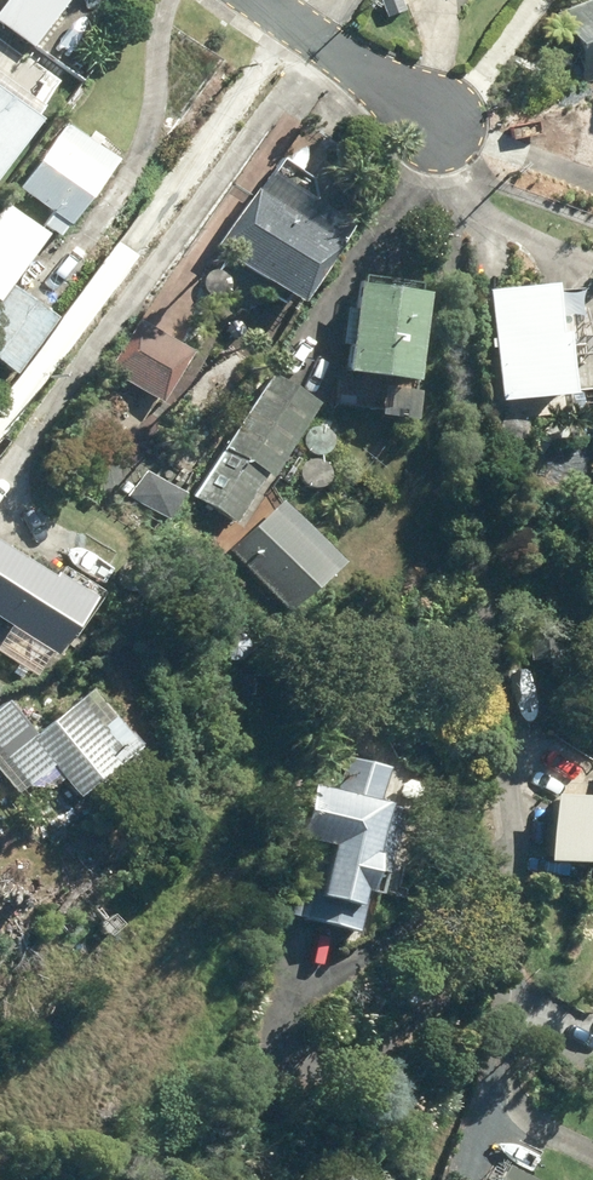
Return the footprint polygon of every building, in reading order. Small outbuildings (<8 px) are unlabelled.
[(556,16),(583,85),(592,81),(592,2),(556,16)] [(41,128),(34,122),(51,100),(34,86),(23,99),(0,81),(0,182),(41,128)] [(57,218),(48,230),(62,241),(120,165),(70,127),(22,190),(57,218)] [(246,271),(242,277),(286,307),(291,300),(304,309),(344,252),(337,248),(348,231),(321,212),(315,186),(280,161),(217,251),(246,271)] [(0,215),(0,366),(18,379),(60,324),(13,288),(50,237),(8,205),(0,215)] [(556,287),(492,294),(503,405),(563,399),(563,402),(578,401),(571,338),(562,339),(556,287)] [(346,347),(355,349),(351,379),(389,384),(384,419),(419,424),(424,387),(419,387),(431,300),(359,290),(356,313),(350,312),(346,347)] [(195,356),(143,322),(110,374),(163,407),(195,356)] [(274,377),(196,497),(240,526),(270,479),(275,482),(322,407),(274,377)] [(489,412),(490,433),(501,432),(500,411),(489,412)] [(146,472),(130,496),(170,523),(186,498),(146,472)] [(275,519),(237,556),(291,612),(329,574),(275,519)] [(59,659),(94,602),(58,579),(56,582),(0,546),(0,622),(59,659)] [(95,693),(39,739),(11,704),(0,714),(0,750),(31,787),(41,779),(51,792),(64,781),(82,803),(144,752),(95,693)] [(424,732),(420,743),(429,746),(432,734),(424,732)] [(310,845),(291,920),(362,938),(372,899),(383,901),(405,815),(381,809),(391,771),(347,760),(338,794),(317,788),(303,843),(310,845)] [(557,799),(553,866),(592,868),(592,802),(557,799)] [(510,1170),(504,1179),(527,1179),(510,1170)]
